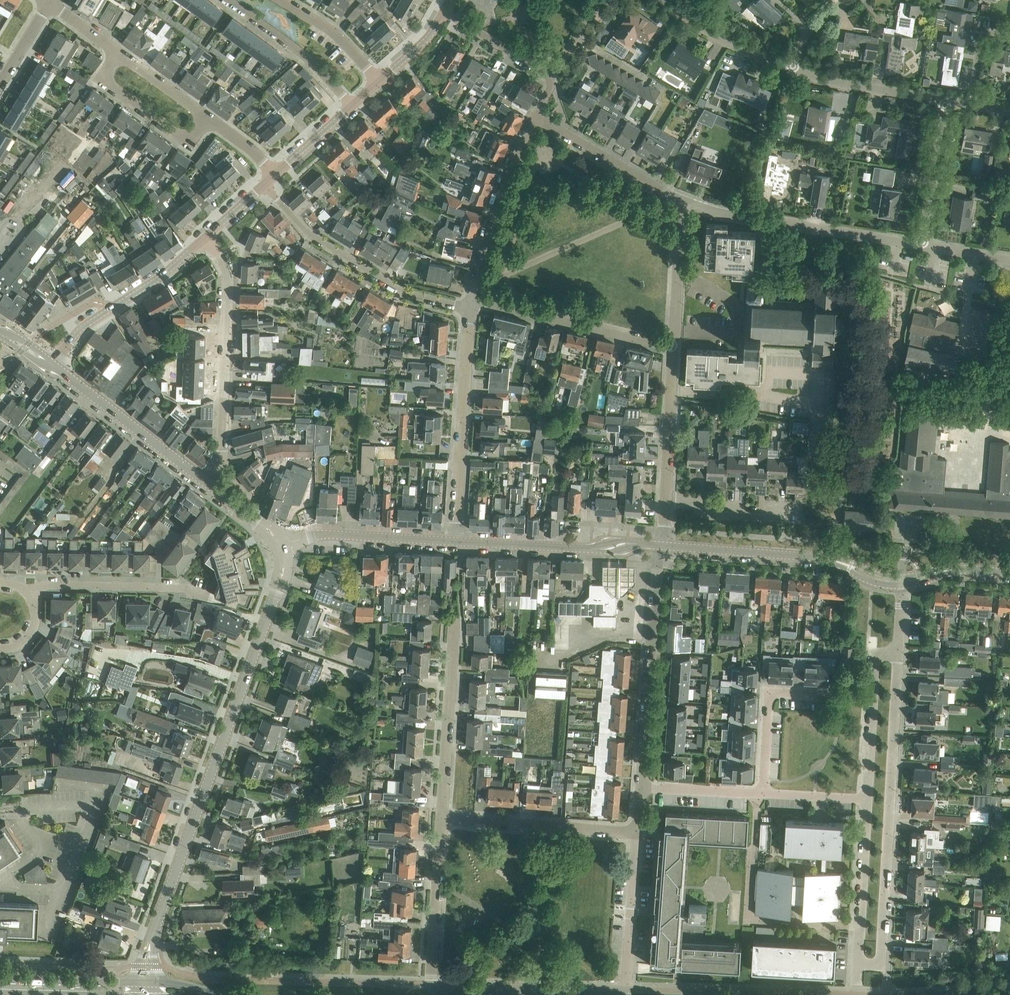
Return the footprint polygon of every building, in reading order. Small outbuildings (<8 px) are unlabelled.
[(18,0),(3,0),(0,6),(0,18),(6,8),(11,12),(18,0)] [(73,6),(92,18),(103,0),(77,0),(73,6)] [(100,19),(113,27),(116,24),(125,29),(125,28),(135,14),(111,0),(100,19)] [(183,1),(193,8),(199,0),(184,0),(183,1)] [(209,0),(199,0),(193,8),(203,16),(213,3),(209,0)] [(328,6),(342,14),(350,0),(332,0),(328,6)] [(377,1),(386,10),(391,6),(385,0),(376,0),(377,1)] [(402,0),(401,0),(395,11),(409,20),(416,8),(402,0)] [(416,8),(421,0),(402,0),(416,8)] [(736,12),(741,8),(736,1),(738,0),(729,0),(727,1),(736,12)] [(756,1),(755,0),(753,0),(743,12),(751,20),(757,14),(762,19),(759,22),(766,29),(774,19),(776,21),(782,14),(767,1),(769,0),(757,0),(756,1)] [(386,10),(377,1),(373,5),(381,14),(371,23),(386,40),(396,31),(384,18),(389,14),(386,10)] [(152,2),(149,5),(159,13),(162,9),(152,2)] [(901,2),(895,34),(912,37),(915,15),(924,16),(926,6),(901,2)] [(223,10),(213,3),(203,16),(213,23),(223,10)] [(135,14),(125,28),(130,32),(123,41),(133,48),(145,31),(141,29),(144,25),(143,23),(140,21),(149,9),(142,4),(135,14)] [(386,40),(371,23),(357,8),(351,14),(348,17),(352,21),(357,17),(367,27),(361,32),(376,49),(386,40)] [(172,16),(162,9),(159,13),(169,20),(172,16)] [(616,34),(623,39),(628,42),(636,31),(647,39),(657,26),(632,9),(627,16),(629,17),(616,34)] [(973,14),(947,9),(945,20),(958,22),(956,29),(955,29),(954,37),(952,37),(951,43),(964,46),(965,40),(968,41),(973,14)] [(182,23),(172,16),(169,20),(179,27),(182,23)] [(233,18),(227,26),(224,30),(234,38),(243,25),(233,18)] [(170,25),(166,22),(155,38),(145,31),(133,48),(142,55),(153,41),(157,44),(170,25)] [(192,31),(182,23),(179,27),(189,35),(192,31)] [(171,26),(170,25),(157,44),(162,48),(169,38),(168,37),(174,29),(170,27),(171,26)] [(253,32),(243,25),(234,38),(244,45),(253,32)] [(202,38),(192,31),(189,35),(200,42),(202,38)] [(57,32),(50,43),(71,56),(78,45),(57,32)] [(263,40),(253,32),(244,45),(254,52),(263,40)] [(850,48),(858,49),(865,50),(865,52),(864,61),(874,63),(878,37),(846,32),(843,48),(849,49),(850,48)] [(895,34),(884,32),(883,37),(884,38),(884,40),(890,41),(887,61),(897,62),(896,68),(902,69),(904,63),(902,62),(903,55),(901,54),(903,46),(915,48),(917,38),(912,37),(895,35),(895,34)] [(177,46),(161,69),(171,76),(179,64),(178,63),(181,60),(181,57),(177,55),(181,49),(182,49),(189,39),(185,36),(178,47),(177,46)] [(612,38),(605,48),(613,53),(614,52),(620,44),(612,38)] [(273,47),(263,40),(254,52),(264,60),(273,47)] [(193,41),(189,46),(196,50),(199,45),(193,41)] [(679,41),(676,47),(667,62),(674,67),(676,65),(693,76),(692,78),(694,80),(705,61),(704,61),(693,53),(694,51),(679,41)] [(951,43),(939,41),(937,52),(945,53),(942,69),(944,69),(941,83),(958,86),(964,46),(951,44),(951,43)] [(71,56),(50,43),(44,54),(65,67),(71,56)] [(223,53),(209,43),(206,47),(220,57),(223,53)] [(465,51),(452,44),(446,53),(441,50),(434,63),(444,69),(447,65),(457,71),(464,59),(462,58),(465,51)] [(177,46),(169,57),(160,50),(151,62),(161,69),(177,46)] [(213,56),(199,46),(191,57),(197,61),(202,54),(210,60),(213,56)] [(284,54),(273,47),(264,60),(274,67),(284,54)] [(994,48),(990,74),(1001,75),(1002,67),(1003,67),(1003,65),(1002,65),(1003,63),(1009,64),(1009,51),(994,48)] [(89,51),(83,63),(94,70),(102,59),(89,51)] [(233,60),(223,53),(220,57),(230,64),(233,60)] [(598,59),(596,53),(588,55),(590,61),(591,65),(600,71),(601,71),(598,59)] [(598,59),(596,53),(598,59),(601,71),(608,76),(605,64),(604,58),(598,59)] [(473,58),(467,67),(461,77),(466,80),(465,83),(471,87),(485,65),(473,58)] [(243,67),(233,60),(230,64),(240,71),(243,67)] [(227,66),(222,62),(214,73),(220,77),(220,76),(227,66)] [(611,62),(605,64),(608,76),(613,79),(624,85),(620,73),(621,73),(619,67),(613,68),(611,62)] [(38,63),(31,74),(43,82),(50,70),(38,63)] [(188,71),(180,82),(189,89),(204,69),(203,69),(205,67),(201,64),(198,68),(198,67),(193,74),(188,71)] [(485,65),(471,87),(478,91),(477,92),(483,96),(497,72),(485,65)] [(233,70),(227,66),(220,76),(225,80),(233,70)] [(253,75),(243,67),(240,71),(251,78),(253,75)] [(295,72),(291,67),(281,76),(285,81),(295,72)] [(66,73),(76,80),(84,85),(88,78),(80,75),(69,68),(66,73)] [(206,71),(204,69),(189,89),(199,96),(212,78),(205,73),(206,71)] [(627,71),(621,73),(620,73),(624,85),(625,86),(631,89),(628,77),(627,71)] [(723,73),(715,92),(731,99),(733,94),(752,102),(754,97),(766,102),(771,91),(752,83),(754,78),(750,76),(749,77),(740,74),(739,77),(724,71),(723,73)] [(31,74),(24,86),(36,93),(43,82),(31,74)] [(266,84),(253,75),(251,78),(263,88),(266,84)] [(507,78),(501,75),(492,90),(498,93),(499,92),(507,78)] [(252,84),(242,76),(238,81),(253,92),(239,105),(243,109),(253,101),(263,92),(252,84)] [(427,92),(413,76),(404,84),(413,94),(418,100),(427,92)] [(634,76),(628,77),(631,89),(638,94),(636,82),(634,76)] [(85,85),(84,85),(76,80),(72,86),(75,88),(69,97),(74,100),(85,85)] [(320,91),(310,80),(302,88),(306,93),(301,98),(310,109),(321,99),(316,95),(320,91)] [(459,83),(454,80),(446,94),(451,97),(459,83)] [(638,94),(646,98),(642,80),(636,82),(638,94)] [(584,82),(582,87),(580,86),(579,87),(575,86),(572,87),(570,91),(570,95),(573,98),(569,104),(578,109),(589,91),(591,86),(584,82)] [(287,102),(272,84),(267,88),(283,106),(286,103),(286,102),(287,102)] [(413,94),(404,84),(395,92),(408,107),(411,104),(407,99),(413,94)] [(230,92),(220,85),(207,102),(217,110),(230,92)] [(649,85),(643,86),(646,98),(654,103),(652,95),(650,87),(649,85)] [(40,95),(36,93),(24,86),(18,97),(29,105),(33,107),(40,95)] [(516,86),(512,92),(509,98),(515,102),(516,100),(522,104),(522,105),(524,106),(524,105),(529,108),(536,97),(523,89),(522,90),(516,86)] [(283,106),(267,88),(263,92),(264,93),(263,94),(278,110),(279,110),(283,106)] [(93,89),(87,97),(85,100),(94,107),(103,96),(93,89)] [(598,96),(589,91),(578,109),(587,114),(588,113),(592,114),(597,106),(600,101),(597,99),(598,96)] [(230,92),(217,110),(228,117),(240,99),(230,92)] [(296,93),(287,102),(286,102),(286,103),(300,118),(310,109),(301,98),(300,98),(296,93)] [(513,101),(500,94),(495,101),(501,104),(499,108),(507,112),(505,116),(520,124),(524,117),(524,116),(518,112),(518,111),(510,106),(513,101)] [(113,103),(103,96),(94,107),(90,114),(93,117),(98,110),(104,114),(113,103)] [(29,105),(18,97),(11,109),(22,116),(29,105)] [(402,112),(389,97),(380,105),(389,116),(394,111),(398,116),(402,112)] [(487,99),(484,97),(480,98),(473,109),(479,113),(484,104),(487,99)] [(685,106),(689,100),(683,97),(679,103),(680,103),(678,106),(681,109),(684,105),(685,106)] [(83,103),(78,99),(64,118),(70,122),(83,103)] [(430,107),(424,99),(420,102),(417,105),(420,109),(427,103),(430,107),(428,109),(430,107)] [(74,103),(70,100),(63,110),(68,112),(74,103)] [(257,106),(253,101),(243,109),(248,114),(257,106)] [(605,102),(602,106),(601,106),(600,108),(597,106),(592,114),(589,120),(592,122),(591,124),(600,129),(611,111),(613,107),(605,102)] [(427,103),(420,109),(423,113),(430,107),(427,103)] [(492,115),(495,110),(484,104),(479,113),(476,118),(479,120),(485,111),(492,115)] [(389,116),(380,105),(371,114),(384,128),(388,125),(384,121),(389,116)] [(432,106),(427,110),(434,118),(438,114),(432,106)] [(809,106),(808,116),(806,125),(813,126),(812,128),(834,132),(836,120),(830,119),(832,108),(820,106),(820,108),(809,106)] [(704,108),(697,119),(712,125),(717,113),(704,108)] [(22,116),(11,109),(4,120),(16,128),(22,116)] [(122,109),(116,117),(113,121),(119,125),(115,130),(119,133),(131,116),(122,109)] [(68,112),(63,110),(57,119),(61,122),(68,112)] [(292,125),(279,110),(278,110),(276,112),(274,110),(266,117),(272,123),(282,134),(292,125)] [(434,118),(427,110),(422,114),(429,122),(434,118)] [(600,129),(609,135),(611,131),(615,133),(623,119),(611,111),(600,129)] [(141,123),(131,116),(119,133),(125,137),(127,137),(129,133),(132,135),(141,123)] [(491,120),(499,125),(507,130),(508,129),(514,132),(515,132),(520,124),(505,116),(503,121),(494,116),(491,120)] [(870,124),(868,133),(867,143),(885,146),(888,129),(901,131),(897,156),(908,157),(913,129),(910,129),(911,125),(912,125),(913,122),(884,117),(882,127),(879,127),(880,125),(870,124)] [(107,119),(95,136),(93,138),(99,142),(113,123),(107,119)] [(378,133),(365,119),(356,127),(365,137),(370,133),(374,137),(378,133)] [(627,121),(623,119),(615,133),(618,135),(616,139),(631,147),(637,136),(642,128),(627,119),(627,121)] [(57,124),(52,120),(45,130),(50,133),(57,124)] [(407,128),(400,120),(396,123),(403,131),(407,128)] [(282,134),(272,123),(262,133),(272,143),(282,134)] [(403,131),(396,123),(393,126),(400,134),(403,131)] [(654,130),(644,124),(642,128),(637,136),(638,136),(643,139),(636,151),(646,157),(657,137),(652,134),(654,130)] [(365,137),(356,127),(347,135),(360,149),(364,146),(360,142),(365,137)] [(962,150),(972,152),(974,152),(975,148),(988,151),(991,133),(966,128),(965,132),(964,132),(964,134),(965,135),(962,150)] [(129,158),(137,147),(142,151),(145,146),(150,149),(159,136),(149,129),(141,141),(139,143),(135,140),(124,155),(129,158)] [(484,134),(482,139),(505,151),(509,143),(509,142),(502,139),(503,138),(486,129),(484,134)] [(781,129),(779,140),(789,141),(791,131),(781,129)] [(8,151),(3,148),(10,136),(0,130),(0,146),(8,151)] [(50,133),(45,130),(39,139),(43,142),(50,133)] [(471,134),(467,140),(471,143),(475,136),(471,134)] [(393,142),(400,152),(409,145),(401,135),(393,142)] [(123,157),(124,155),(135,140),(130,136),(124,145),(118,154),(123,157)] [(159,136),(150,149),(145,155),(150,158),(151,157),(157,161),(161,156),(162,156),(170,144),(159,136)] [(663,141),(657,137),(646,157),(656,163),(663,152),(668,155),(676,141),(666,136),(663,141)] [(688,136),(680,149),(687,152),(692,138),(688,136)] [(213,139),(210,143),(220,151),(221,152),(211,161),(219,170),(229,181),(240,172),(231,163),(235,159),(227,150),(224,146),(213,139)] [(505,151),(482,139),(480,144),(479,144),(477,148),(494,157),(494,156),(500,159),(501,158),(505,151)] [(354,155),(341,140),(332,148),(348,166),(346,169),(349,173),(355,167),(349,160),(354,155)] [(382,150),(375,142),(372,145),(379,153),(382,150)] [(379,153),(372,145),(369,148),(376,156),(379,153)] [(0,146),(0,161),(1,162),(8,151),(0,146)] [(695,146),(688,165),(685,174),(709,183),(711,177),(718,179),(722,167),(700,159),(704,149),(695,146)] [(458,147),(456,153),(469,158),(472,152),(467,150),(462,148),(458,147)] [(348,166),(332,148),(323,156),(336,171),(340,168),(336,163),(340,160),(346,168),(348,166)] [(177,149),(171,157),(169,161),(166,166),(171,170),(170,172),(175,176),(180,169),(181,169),(189,158),(177,149)] [(34,154),(30,150),(23,160),(28,163),(34,154)] [(208,157),(203,152),(200,157),(195,163),(199,168),(208,157)] [(764,185),(773,187),(771,194),(783,196),(785,189),(787,189),(788,181),(786,180),(787,173),(776,171),(779,155),(769,153),(764,185)] [(970,172),(969,179),(993,183),(994,175),(990,175),(990,173),(993,155),(986,154),(984,170),(983,170),(982,174),(970,172)] [(412,161),(406,158),(404,161),(403,164),(403,165),(400,171),(400,172),(404,174),(407,166),(415,170),(418,164),(412,161)] [(483,161),(476,159),(474,158),(474,159),(471,167),(468,166),(467,171),(466,171),(492,181),(497,170),(482,165),(483,161)] [(28,163),(23,160),(16,169),(21,172),(28,163)] [(159,167),(154,163),(141,181),(144,186),(151,177),(159,167)] [(360,170),(359,171),(356,174),(365,185),(377,174),(369,165),(362,172),(360,170)] [(473,185),(472,187),(488,193),(491,185),(492,181),(466,171),(455,167),(455,166),(453,172),(467,177),(466,182),(473,185)] [(151,177),(157,182),(165,171),(159,167),(151,177)] [(355,167),(349,173),(353,177),(351,178),(356,185),(350,190),(354,196),(360,190),(365,186),(355,174),(359,171),(355,167)] [(895,170),(875,167),(873,181),(885,183),(880,214),(896,216),(898,208),(900,208),(901,202),(899,202),(901,190),(892,188),(895,170)] [(801,173),(800,181),(799,184),(814,186),(812,201),(819,202),(821,195),(825,195),(827,184),(830,184),(832,176),(819,174),(820,170),(808,168),(807,174),(801,173)] [(209,179),(219,190),(229,181),(219,170),(215,174),(212,171),(210,170),(205,175),(209,179)] [(19,176),(14,172),(7,181),(12,185),(19,176)] [(185,172),(180,176),(189,186),(193,182),(185,172)] [(404,174),(400,172),(399,174),(399,175),(396,185),(397,185),(396,189),(407,195),(412,177),(404,175),(404,174)] [(390,183),(396,185),(399,175),(393,173),(390,183)] [(322,174),(315,180),(336,203),(341,208),(343,206),(332,193),(333,193),(329,189),(332,186),(322,174)] [(180,176),(176,180),(186,192),(181,196),(185,201),(180,205),(190,216),(201,207),(191,196),(195,193),(189,186),(180,176)] [(104,179),(99,183),(107,192),(111,188),(104,179)] [(213,196),(215,198),(221,192),(219,190),(209,179),(199,188),(209,200),(213,196)] [(336,203),(315,180),(309,185),(320,197),(323,194),(327,198),(328,198),(334,204),(336,203)] [(488,193),(472,187),(456,180),(454,186),(465,190),(463,195),(485,203),(488,193)] [(12,185),(7,181),(1,190),(6,194),(12,185)] [(126,188),(121,182),(115,188),(114,189),(115,190),(119,195),(126,188)] [(992,198),(994,191),(974,187),(972,194),(992,198)] [(171,195),(166,189),(159,195),(154,190),(149,194),(153,200),(157,205),(161,210),(166,206),(162,201),(171,195)] [(302,191),(296,197),(322,225),(325,222),(331,217),(325,209),(317,216),(313,211),(314,211),(310,206),(313,203),(302,191)] [(479,224),(482,214),(469,210),(469,209),(460,207),(462,200),(451,194),(446,193),(442,208),(446,209),(456,212),(454,217),(463,219),(479,224)] [(149,194),(144,197),(156,213),(161,210),(157,205),(153,200),(149,194)] [(972,199),(954,196),(952,209),(954,209),(952,225),(957,226),(957,227),(968,228),(972,199)] [(322,225),(296,197),(290,203),(300,214),(301,214),(304,218),(307,214),(308,215),(314,222),(316,220),(321,226),(322,225)] [(82,199),(67,216),(79,227),(94,210),(82,199)] [(190,216),(180,205),(170,214),(180,226),(190,216)] [(401,210),(391,205),(389,209),(387,208),(381,220),(384,221),(391,225),(397,228),(399,218),(401,212),(401,210)] [(331,217),(325,222),(333,227),(330,232),(333,234),(333,236),(337,239),(339,237),(341,238),(352,220),(342,214),(347,209),(343,206),(341,208),(340,209),(331,217)] [(270,210),(262,217),(275,232),(276,231),(279,234),(285,228),(289,233),(287,235),(293,241),(295,239),(275,216),(270,210)] [(2,294),(11,300),(13,298),(20,287),(28,275),(32,269),(25,264),(46,236),(58,220),(47,211),(34,227),(33,226),(0,268),(0,297),(2,294)] [(281,211),(275,216),(295,239),(297,237),(291,231),(292,230),(288,226),(291,223),(281,211)] [(401,212),(399,218),(408,221),(411,215),(401,212)] [(154,230),(160,226),(157,220),(154,222),(148,214),(143,218),(148,226),(158,241),(155,243),(164,257),(173,251),(161,233),(158,235),(154,230)] [(93,216),(87,224),(93,232),(94,231),(96,234),(100,230),(94,224),(97,221),(93,216)] [(142,230),(134,218),(129,222),(137,234),(142,230)] [(360,223),(353,218),(352,220),(341,238),(342,239),(342,242),(347,245),(348,243),(351,245),(365,223),(362,221),(360,223)] [(479,224),(463,219),(462,225),(447,221),(445,231),(441,230),(444,232),(443,236),(456,239),(458,230),(463,232),(463,231),(474,234),(475,231),(476,231),(477,230),(479,224)] [(173,230),(171,232),(165,223),(160,226),(154,230),(158,235),(161,233),(173,251),(183,245),(173,230)] [(93,232),(87,224),(75,240),(79,246),(80,245),(93,232)] [(707,229),(705,258),(710,258),(710,266),(733,267),(732,275),(753,277),(756,232),(728,231),(728,225),(715,224),(715,229),(707,229)] [(132,237),(127,230),(123,232),(132,245),(139,241),(135,235),(132,237)] [(266,236),(252,230),(249,238),(269,246),(270,243),(265,240),(266,236)] [(438,233),(436,239),(445,241),(442,255),(453,258),(454,257),(470,260),(473,247),(457,244),(458,240),(456,239),(443,236),(444,232),(441,230),(439,230),(438,233)] [(378,236),(374,242),(368,239),(361,251),(371,257),(383,239),(378,236)] [(396,236),(394,244),(395,244),(404,246),(407,239),(396,236)] [(57,237),(50,247),(60,255),(67,245),(57,237)] [(104,244),(99,238),(95,241),(101,247),(104,244)] [(269,246),(249,238),(246,246),(260,252),(262,247),(267,250),(269,246)] [(398,248),(383,239),(371,257),(382,264),(385,258),(390,261),(398,248)] [(141,244),(139,241),(132,245),(134,248),(136,251),(139,249),(151,266),(160,260),(151,246),(146,248),(143,243),(141,244)] [(113,243),(107,247),(113,255),(128,280),(137,275),(129,262),(123,253),(120,254),(113,243)] [(277,243),(272,248),(278,254),(283,250),(277,243)] [(113,255),(107,247),(104,244),(101,247),(106,254),(111,262),(100,268),(113,289),(119,286),(128,280),(113,255)] [(291,256),(295,249),(287,244),(283,252),(291,256)] [(402,246),(390,266),(397,271),(403,261),(404,262),(411,250),(404,247),(402,246)] [(136,251),(134,248),(129,252),(133,258),(132,258),(142,272),(151,266),(139,249),(136,251)] [(299,259),(298,262),(309,268),(309,269),(317,256),(305,249),(299,259)] [(304,273),(301,278),(302,279),(307,282),(311,275),(317,279),(314,284),(319,287),(325,279),(327,275),(333,266),(317,256),(309,269),(309,268),(306,273),(305,274),(304,273)] [(259,264),(243,263),(242,271),(273,273),(273,271),(265,270),(265,269),(259,268),(259,264)] [(430,263),(428,272),(426,282),(427,282),(428,280),(450,285),(450,287),(451,287),(454,268),(430,263)] [(208,264),(192,273),(202,290),(210,286),(206,279),(214,275),(208,264)] [(76,265),(69,270),(76,281),(84,296),(97,288),(104,284),(96,269),(89,274),(85,267),(79,270),(76,265)] [(326,288),(337,295),(349,276),(338,269),(326,288)] [(273,276),(273,273),(242,271),(242,280),(258,281),(258,276),(264,276),(264,275),(273,276)] [(17,315),(16,316),(33,329),(59,295),(60,294),(53,289),(55,286),(53,283),(47,272),(39,283),(38,284),(36,286),(35,288),(35,287),(31,292),(33,294),(22,308),(17,315)] [(365,286),(349,276),(337,295),(329,307),(334,311),(342,298),(350,303),(354,297),(357,299),(365,286)] [(59,282),(56,284),(57,285),(61,292),(64,291),(71,304),(84,296),(76,281),(68,286),(64,279),(59,282)] [(744,345),(744,358),(753,358),(753,352),(760,352),(761,338),(769,338),(769,341),(778,342),(778,339),(796,340),(796,343),(809,343),(808,352),(812,353),(812,364),(833,365),(835,337),(839,337),(839,336),(835,336),(835,331),(837,331),(839,330),(840,329),(842,328),(843,327),(843,325),(844,323),(844,321),(843,319),(842,318),(841,316),(840,315),(838,315),(836,314),(836,310),(840,310),(840,309),(836,308),(838,283),(816,282),(815,302),(763,299),(764,286),(762,284),(761,284),(750,284),(748,286),(747,300),(753,300),(751,337),(745,336),(744,343),(744,345)] [(11,300),(3,312),(12,318),(15,314),(17,310),(28,293),(24,290),(20,287),(13,298),(11,300)] [(167,287),(143,301),(152,316),(168,306),(169,309),(177,304),(180,308),(185,305),(179,295),(174,298),(167,287)] [(279,297),(279,296),(291,297),(291,289),(259,288),(259,294),(241,293),(241,305),(265,306),(265,297),(279,297)] [(291,297),(291,299),(297,302),(298,299),(299,300),(304,293),(296,288),(292,295),(291,296),(291,297)] [(370,289),(362,302),(369,306),(357,324),(362,327),(381,296),(370,289)] [(0,297),(0,310),(3,312),(11,300),(2,294),(0,297)] [(392,303),(381,296),(362,327),(360,330),(364,333),(374,317),(381,321),(392,303)] [(200,300),(200,302),(193,302),(193,313),(194,313),(194,320),(207,320),(208,313),(215,314),(216,301),(200,300)] [(327,309),(321,305),(318,310),(319,311),(325,314),(327,309)] [(310,307),(308,322),(317,323),(318,315),(319,311),(310,307)] [(136,315),(131,308),(119,316),(131,333),(132,332),(137,340),(132,343),(139,355),(150,347),(143,336),(150,331),(138,313),(136,315)] [(424,320),(424,322),(425,322),(424,330),(428,330),(428,335),(430,335),(448,336),(449,322),(441,322),(441,321),(440,321),(439,322),(432,321),(433,312),(425,310),(424,320)] [(909,345),(905,360),(955,372),(959,357),(936,351),(940,336),(955,340),(959,323),(944,320),(945,316),(937,314),(930,312),(929,316),(914,312),(910,329),(911,329),(909,337),(911,338),(909,345)] [(508,339),(513,319),(495,314),(491,331),(490,336),(494,337),(500,337),(508,339)] [(258,315),(252,315),(242,315),(243,327),(267,326),(267,329),(287,332),(288,326),(279,324),(274,325),(274,318),(259,319),(258,315)] [(317,323),(316,332),(323,333),(324,325),(332,326),(333,320),(325,319),(326,316),(318,315),(317,323)] [(154,317),(152,318),(146,322),(149,325),(156,337),(164,331),(154,317)] [(173,325),(176,325),(184,325),(185,317),(173,317),(173,325)] [(527,322),(513,319),(508,339),(509,339),(507,346),(515,348),(517,352),(524,354),(531,324),(527,323),(527,322)] [(87,369),(84,372),(86,374),(84,376),(100,388),(128,351),(133,346),(123,339),(125,337),(123,335),(118,326),(107,340),(95,331),(87,341),(88,341),(102,352),(98,358),(107,364),(102,370),(94,363),(89,370),(87,369)] [(560,330),(547,327),(545,336),(540,335),(535,354),(544,356),(546,346),(555,348),(560,330)] [(170,328),(160,334),(162,337),(172,331),(170,328)] [(260,331),(254,331),(244,331),(244,342),(273,341),(273,335),(260,335),(260,331)] [(399,332),(392,332),(390,340),(390,344),(403,345),(403,333),(399,333),(399,332)] [(587,336),(568,332),(566,342),(564,341),(561,351),(570,354),(571,351),(582,354),(583,346),(584,347),(587,336)] [(423,334),(422,349),(429,349),(437,350),(447,350),(448,336),(430,335),(428,335),(423,334)] [(184,335),(183,345),(203,345),(204,335),(184,335)] [(486,360),(496,361),(498,361),(500,337),(494,337),(490,336),(488,336),(486,360)] [(614,343),(598,339),(591,368),(599,369),(601,362),(609,364),(614,343)] [(278,347),(278,341),(273,341),(244,342),(244,353),(260,353),(260,349),(273,349),(273,347),(278,347)] [(183,345),(183,355),(203,355),(203,345),(183,345)] [(640,349),(627,346),(626,353),(624,352),(621,362),(623,363),(622,369),(628,371),(625,382),(632,384),(635,373),(640,349)] [(301,347),(300,363),(311,364),(312,360),(312,359),(313,348),(314,347),(313,347),(307,347),(301,347)] [(313,348),(312,359),(321,359),(321,349),(313,348)] [(391,348),(390,356),(403,358),(404,351),(391,348)] [(653,352),(640,349),(635,373),(640,375),(639,390),(647,391),(649,369),(652,369),(654,359),(652,359),(653,352)] [(687,354),(686,377),(694,378),(694,383),(721,385),(722,378),(753,380),(753,374),(761,375),(762,359),(753,358),(744,358),(737,357),(737,352),(696,349),(695,355),(687,354)] [(128,351),(100,388),(114,399),(120,391),(142,361),(128,351)] [(147,367),(151,365),(157,361),(152,352),(142,358),(147,367)] [(529,357),(523,392),(522,392),(522,394),(524,394),(528,395),(530,384),(532,384),(537,358),(529,357)] [(183,358),(183,368),(203,368),(203,359),(183,358)] [(243,369),(243,371),(258,372),(258,379),(273,380),(273,373),(274,373),(275,361),(244,359),(244,363),(243,363),(243,369)] [(18,384),(30,367),(22,361),(13,373),(14,373),(2,389),(8,393),(10,391),(13,388),(16,391),(20,385),(18,384)] [(586,367),(563,361),(557,386),(572,390),(569,403),(577,406),(586,367)] [(409,362),(409,370),(412,370),(421,371),(420,380),(430,381),(431,381),(431,379),(431,377),(445,378),(445,376),(447,376),(447,370),(445,370),(446,364),(436,363),(431,363),(409,362)] [(38,373),(30,367),(18,384),(20,385),(16,391),(23,396),(28,390),(22,387),(26,382),(30,385),(38,373)] [(508,387),(508,380),(509,367),(503,367),(502,372),(491,371),(489,386),(508,387)] [(620,369),(614,367),(610,381),(616,382),(620,369)] [(183,368),(183,377),(203,377),(203,368),(183,368)] [(131,400),(125,408),(135,415),(142,406),(150,396),(154,390),(152,388),(153,387),(157,384),(155,380),(151,372),(142,377),(145,383),(143,383),(136,393),(131,400)] [(34,382),(27,392),(34,398),(31,402),(35,404),(38,400),(37,400),(44,390),(50,382),(43,377),(40,374),(34,382)] [(183,377),(182,386),(202,387),(203,377),(183,377)] [(405,379),(405,388),(422,390),(422,387),(426,387),(430,387),(430,381),(420,380),(417,380),(412,380),(405,379)] [(271,397),(271,400),(310,402),(310,393),(305,393),(305,386),(304,384),(272,382),(272,386),(271,397)] [(45,391),(30,411),(33,414),(36,416),(41,409),(48,400),(52,403),(55,399),(61,391),(51,383),(45,391)] [(237,387),(236,398),(246,399),(252,400),(253,395),(266,398),(267,397),(271,397),(272,386),(256,384),(256,389),(238,387),(237,387)] [(176,386),(176,399),(188,399),(188,402),(200,402),(200,396),(202,396),(202,387),(182,386),(176,386)] [(428,402),(433,403),(443,403),(444,391),(436,390),(436,388),(430,387),(426,387),(422,387),(422,390),(422,394),(429,395),(428,402)] [(503,411),(504,398),(508,398),(509,392),(496,392),(495,397),(484,396),(483,410),(503,411)] [(72,398),(65,393),(51,412),(57,417),(72,398)] [(155,399),(150,396),(142,406),(147,409),(140,419),(154,430),(164,417),(149,406),(155,399)] [(350,396),(349,405),(357,406),(357,396),(350,396)] [(29,411),(12,397),(0,414),(0,416),(13,426),(17,429),(30,411),(29,411)] [(78,403),(72,398),(57,417),(53,422),(60,427),(78,403)] [(201,404),(201,414),(213,414),(213,401),(201,404)] [(177,402),(176,402),(169,411),(177,417),(162,436),(175,446),(185,432),(179,427),(188,415),(183,409),(177,402)] [(265,405),(257,405),(235,405),(235,417),(242,416),(242,422),(250,422),(251,427),(253,427),(265,424),(265,405)] [(406,406),(390,406),(389,411),(401,412),(400,425),(407,425),(408,407),(406,406)] [(640,410),(626,409),(624,416),(606,415),(606,423),(607,424),(620,424),(639,425),(640,410)] [(888,506),(930,509),(930,514),(942,515),(942,510),(947,511),(1009,516),(1009,449),(1009,443),(991,442),(987,494),(944,491),(947,460),(936,459),(936,452),(940,409),(931,409),(931,411),(910,409),(907,450),(902,450),(901,466),(895,466),(894,486),(890,486),(889,496),(888,506)] [(85,411),(79,419),(70,431),(80,439),(89,427),(95,419),(85,411)] [(417,413),(416,420),(416,426),(425,426),(442,427),(442,415),(417,413)] [(605,416),(590,413),(588,424),(603,427),(605,416)] [(190,426),(185,432),(188,434),(194,426),(202,426),(207,426),(212,426),(213,414),(201,414),(201,418),(196,418),(190,426)] [(3,428),(9,433),(13,426),(0,416),(0,433),(3,428)] [(482,432),(492,432),(498,433),(499,425),(504,426),(505,419),(492,418),(492,420),(482,420),(482,432)] [(42,420),(36,428),(37,428),(45,434),(51,426),(42,420)] [(793,432),(808,433),(809,421),(794,420),(793,432)] [(110,430),(100,422),(86,441),(96,448),(110,430)] [(331,444),(332,425),(316,423),(315,443),(331,444)] [(620,424),(607,424),(607,431),(620,432),(620,424)] [(235,437),(233,437),(237,449),(263,441),(265,446),(276,444),(272,426),(235,437)] [(425,426),(416,426),(415,442),(424,443),(424,439),(441,440),(442,427),(425,426)] [(699,446),(688,445),(687,466),(697,466),(697,463),(701,463),(700,476),(707,476),(707,459),(708,459),(709,429),(699,429),(698,437),(700,437),(699,446)] [(116,431),(113,434),(103,449),(117,459),(130,441),(116,431)] [(63,432),(46,454),(51,458),(67,436),(63,432)] [(624,433),(624,439),(622,438),(622,444),(644,445),(645,432),(631,432),(631,433),(624,433)] [(739,455),(728,455),(727,474),(736,475),(737,472),(740,472),(740,485),(747,485),(747,483),(746,483),(748,456),(749,439),(738,438),(738,447),(739,447),(739,455)] [(199,442),(194,439),(184,453),(202,466),(213,453),(199,442)] [(505,447),(512,447),(512,442),(499,441),(481,440),(480,452),(490,452),(489,456),(497,456),(497,453),(505,453),(505,447)] [(778,457),(768,456),(767,476),(776,477),(776,474),(780,474),(780,486),(786,487),(787,471),(788,440),(778,440),(778,449),(779,449),(778,457)] [(559,453),(559,442),(544,442),(544,453),(559,453)] [(719,459),(708,459),(707,459),(707,476),(706,479),(716,479),(716,476),(720,476),(719,489),(726,489),(727,474),(728,455),(729,442),(718,442),(717,450),(719,450),(719,459)] [(82,447),(77,443),(69,454),(74,457),(82,447)] [(276,444),(265,446),(267,455),(269,459),(284,456),(314,456),(314,443),(280,443),(276,444)] [(24,444),(15,456),(18,458),(16,461),(32,472),(34,469),(42,458),(24,444)] [(362,472),(374,473),(374,457),(375,445),(363,444),(362,472)] [(644,445),(622,444),(627,445),(627,450),(623,450),(623,456),(630,456),(630,458),(644,458),(644,445)] [(124,475),(118,483),(123,487),(129,479),(127,477),(146,453),(137,447),(131,455),(128,460),(131,462),(122,474),(124,475)] [(768,456),(768,448),(757,447),(757,455),(748,456),(746,483),(747,483),(756,484),(756,481),(760,481),(759,494),(766,494),(767,476),(768,456)] [(32,472),(16,461),(0,449),(0,456),(2,458),(2,459),(19,472),(20,471),(23,473),(21,476),(20,475),(0,502),(0,514),(32,472)] [(129,479),(132,481),(141,470),(144,472),(154,459),(146,453),(127,477),(129,479)] [(609,463),(627,464),(619,464),(619,456),(606,455),(605,463),(609,463)] [(798,472),(787,471),(786,487),(786,491),(796,492),(796,489),(799,489),(799,501),(806,502),(807,470),(808,455),(797,455),(797,463),(798,464),(798,472)] [(261,461),(258,458),(238,474),(249,489),(263,479),(255,468),(262,463),(261,461)] [(485,461),(472,460),(471,468),(484,469),(485,461)] [(166,468),(157,462),(148,475),(151,477),(142,489),(147,493),(166,468)] [(627,464),(609,463),(608,479),(619,480),(618,491),(626,492),(627,464)] [(633,465),(627,464),(626,492),(625,505),(625,514),(640,515),(642,499),(639,499),(641,482),(638,482),(638,471),(633,471),(633,465)] [(546,491),(548,466),(542,466),(541,477),(540,477),(540,491),(546,491)] [(174,475),(166,468),(147,493),(141,501),(139,504),(150,511),(153,507),(158,501),(152,497),(161,485),(164,487),(174,475)] [(310,477),(286,468),(284,474),(276,471),(261,511),(276,516),(277,514),(286,517),(292,502),(294,503),(294,502),(296,502),(297,502),(301,503),(305,491),(310,477)] [(349,475),(348,485),(348,501),(356,502),(357,486),(356,486),(356,476),(349,475)] [(98,490),(106,481),(101,477),(93,486),(98,490)] [(180,480),(176,477),(160,498),(153,507),(157,510),(160,505),(161,506),(164,502),(165,503),(172,493),(177,497),(186,485),(180,480)] [(429,479),(429,481),(427,509),(423,509),(422,525),(432,525),(434,484),(435,479),(429,479)] [(582,480),(581,487),(572,486),(572,490),(569,489),(569,495),(565,495),(563,519),(564,519),(564,509),(580,510),(581,497),(589,498),(589,493),(590,481),(582,480)] [(391,484),(384,483),(382,522),(394,523),(395,500),(390,499),(391,484)] [(844,484),(836,483),(835,496),(843,497),(844,484)] [(434,484),(432,525),(442,526),(443,510),(439,510),(441,484),(434,484)] [(189,486),(183,494),(179,499),(182,501),(174,512),(179,516),(197,492),(189,486)] [(515,531),(516,502),(517,488),(511,487),(510,501),(511,501),(511,514),(505,513),(505,516),(504,531),(515,531)] [(518,488),(516,502),(515,531),(525,532),(526,514),(520,514),(522,488),(518,488)] [(141,493),(135,489),(129,497),(135,501),(141,493)] [(317,509),(317,519),(327,520),(329,490),(324,490),(321,490),(320,503),(318,503),(317,509)] [(329,490),(327,520),(337,520),(338,510),(338,504),(339,491),(334,490),(329,490)] [(361,502),(360,512),(360,522),(370,522),(371,493),(372,491),(365,490),(364,502),(361,502)] [(535,491),(531,490),(528,522),(527,532),(539,533),(540,516),(534,516),(535,491)] [(597,497),(596,501),(596,511),(625,514),(625,505),(616,504),(617,498),(603,497),(604,491),(598,491),(597,497)] [(205,498),(197,492),(179,516),(184,520),(192,509),(195,512),(205,498)] [(381,507),(376,507),(377,494),(371,493),(370,522),(380,522),(381,507)] [(398,523),(408,524),(409,493),(403,493),(402,508),(399,507),(398,523)] [(415,494),(410,493),(408,524),(418,525),(419,509),(414,508),(415,494)] [(470,513),(469,529),(479,529),(482,494),(475,494),(474,514),(470,513)] [(487,494),(482,494),(479,529),(489,530),(490,515),(486,514),(487,494)] [(546,516),(546,523),(545,533),(558,534),(558,519),(563,519),(563,518),(563,519),(565,495),(553,494),(551,516),(546,516)] [(501,497),(501,501),(500,507),(495,507),(495,513),(494,530),(504,531),(505,513),(506,497),(501,497)] [(110,505),(96,525),(90,534),(97,539),(98,539),(102,533),(102,534),(107,527),(118,511),(110,505)] [(204,505),(181,535),(180,534),(173,544),(173,545),(162,560),(163,561),(163,565),(170,565),(176,570),(194,547),(192,545),(193,544),(196,541),(197,538),(197,539),(198,538),(200,539),(218,516),(204,505)] [(846,511),(846,516),(845,526),(856,527),(856,528),(861,529),(861,527),(873,528),(874,513),(846,511)] [(159,518),(148,532),(157,540),(163,536),(173,544),(180,534),(159,518)] [(6,528),(5,550),(5,556),(4,568),(14,568),(14,565),(19,565),(19,556),(26,557),(26,551),(13,550),(14,534),(6,528)] [(210,549),(204,558),(213,565),(218,583),(214,593),(214,594),(224,598),(234,603),(235,603),(236,600),(247,604),(250,598),(254,588),(258,588),(258,577),(254,577),(247,551),(250,549),(244,540),(241,542),(227,532),(219,541),(217,540),(210,549)] [(35,538),(27,538),(26,551),(26,557),(26,568),(36,568),(36,566),(40,566),(41,557),(48,557),(48,551),(35,551),(35,538)] [(57,538),(48,538),(48,551),(48,557),(48,569),(57,569),(57,566),(62,566),(62,557),(69,558),(70,552),(56,551),(57,538)] [(70,539),(70,552),(69,558),(69,569),(79,569),(79,567),(83,567),(84,558),(91,558),(91,552),(78,552),(78,539),(70,539)] [(100,539),(91,539),(91,552),(91,558),(91,570),(100,570),(100,567),(105,567),(105,558),(113,559),(113,553),(99,552),(100,539)] [(113,540),(113,553),(113,559),(112,570),(122,570),(122,568),(126,568),(127,559),(134,559),(134,553),(121,553),(121,540),(113,540)] [(134,559),(134,571),(144,571),(144,568),(148,568),(148,559),(156,560),(156,554),(143,553),(143,541),(134,540),(134,553),(134,559)] [(401,552),(398,552),(397,553),(396,553),(395,568),(400,569),(399,583),(406,583),(408,553),(402,553),(401,552)] [(420,554),(408,553),(406,583),(413,584),(413,569),(419,570),(420,554)] [(432,554),(422,553),(421,569),(425,569),(425,584),(431,584),(432,554)] [(364,558),(363,579),(367,580),(367,587),(375,587),(375,580),(376,554),(376,556),(371,556),(370,555),(367,554),(365,555),(364,555),(364,558)] [(376,554),(375,580),(387,580),(388,565),(388,555),(387,555),(386,554),(382,554),(381,555),(376,554)] [(437,577),(442,577),(443,554),(432,554),(431,584),(437,584),(437,577)] [(468,556),(467,571),(467,572),(471,572),(470,591),(473,591),(472,604),(478,604),(477,585),(477,584),(478,557),(468,556)] [(487,579),(488,580),(489,557),(478,557),(477,584),(477,585),(486,585),(487,579)] [(496,567),(496,581),(500,581),(501,581),(501,590),(502,590),(502,596),(498,596),(497,610),(505,611),(505,607),(506,594),(507,558),(497,557),(496,567)] [(506,594),(505,607),(513,607),(514,583),(516,582),(517,580),(517,577),(517,573),(517,568),(518,558),(507,558),(506,594)] [(457,559),(445,559),(444,568),(443,594),(450,594),(450,589),(451,589),(452,574),(456,575),(457,559)] [(528,569),(528,574),(532,575),(531,587),(531,597),(530,608),(537,608),(537,602),(538,587),(540,559),(528,559),(528,569)] [(538,587),(537,602),(543,602),(543,587),(544,575),(550,576),(550,570),(551,560),(540,559),(538,587)] [(562,570),(562,575),(567,575),(566,587),(567,587),(577,587),(578,576),(583,576),(583,561),(563,560),(562,570)] [(635,567),(603,566),(603,585),(615,596),(624,596),(635,586),(635,567)] [(318,585),(313,597),(329,603),(333,595),(320,590),(322,587),(326,588),(334,591),(337,583),(341,573),(327,568),(325,574),(321,572),(316,584),(318,585)] [(710,570),(700,570),(699,580),(694,580),(693,593),(697,596),(702,596),(702,603),(708,604),(710,570)] [(710,570),(708,604),(714,604),(715,589),(719,590),(720,571),(710,570)] [(749,572),(727,571),(726,587),(730,587),(729,599),(744,600),(744,588),(748,588),(749,572)] [(755,586),(754,600),(762,600),(767,601),(769,577),(756,576),(755,586)] [(782,578),(769,577),(767,601),(762,600),(762,606),(771,606),(771,601),(780,602),(782,578)] [(694,579),(673,578),(672,599),(679,599),(680,592),(693,593),(694,580),(694,579)] [(801,580),(789,579),(787,598),(799,599),(801,580)] [(813,580),(801,580),(799,599),(799,603),(795,603),(795,608),(803,609),(804,604),(806,604),(806,599),(811,600),(813,580)] [(833,582),(820,581),(818,595),(831,596),(833,582)] [(845,583),(833,582),(831,596),(844,597),(845,583)] [(590,583),(590,595),(596,602),(604,602),(604,614),(594,614),(594,615),(594,618),(594,625),(609,625),(616,625),(616,618),(616,615),(614,615),(614,612),(616,612),(617,597),(604,584),(592,584),(590,583)] [(946,605),(947,591),(935,590),(934,609),(941,610),(941,615),(945,615),(946,605)] [(959,592),(947,591),(946,605),(953,605),(953,611),(958,611),(959,592)] [(965,607),(964,615),(967,615),(967,616),(973,617),(977,617),(978,613),(978,608),(979,593),(966,592),(965,602),(965,607)] [(977,618),(977,619),(986,620),(987,614),(991,614),(991,609),(991,604),(992,594),(979,593),(978,608),(978,613),(977,617),(977,618)] [(384,619),(391,619),(391,611),(392,594),(385,594),(384,619)] [(392,594),(391,611),(393,611),(404,612),(405,603),(392,602),(392,594)] [(431,594),(419,594),(418,604),(418,613),(430,613),(430,603),(430,601),(431,596),(430,596),(431,594)] [(559,601),(559,614),(594,615),(594,614),(604,614),(604,602),(596,602),(590,595),(583,601),(559,601)] [(999,595),(998,615),(1002,615),(1002,609),(1009,610),(1009,609),(1009,596),(999,595)] [(52,598),(52,610),(74,611),(75,599),(52,598)] [(99,600),(98,614),(92,614),(91,627),(105,628),(106,617),(114,617),(114,600),(99,600)] [(344,600),(341,607),(353,612),(356,613),(356,605),(344,600)] [(148,603),(126,602),(126,621),(150,621),(147,627),(154,630),(163,610),(157,607),(156,609),(148,609),(148,603)] [(203,603),(198,602),(196,611),(238,628),(215,619),(202,613),(203,603)] [(418,604),(405,603),(404,612),(412,612),(418,613),(418,604)] [(442,615),(442,604),(430,603),(430,613),(442,615)] [(312,633),(321,609),(313,606),(313,605),(311,604),(310,605),(306,604),(297,628),(302,630),(301,634),(300,633),(297,641),(318,648),(321,641),(309,637),(311,633),(312,633)] [(356,613),(356,620),(363,620),(373,621),(374,606),(358,606),(356,605),(356,613)] [(677,606),(671,606),(670,615),(670,618),(682,619),(682,611),(677,611),(677,606)] [(172,616),(166,613),(157,631),(168,633),(170,625),(182,628),(180,636),(189,638),(193,619),(188,618),(189,610),(176,607),(173,617),(172,616)] [(750,608),(737,607),(735,632),(740,632),(748,633),(750,608)] [(242,618),(219,609),(215,619),(238,628),(242,618)] [(74,611),(52,610),(52,622),(61,622),(61,627),(59,633),(72,638),(74,631),(74,611)] [(235,637),(238,628),(196,611),(193,618),(208,623),(209,628),(213,629),(235,637)] [(412,612),(404,612),(393,611),(391,619),(412,620),(412,612)] [(813,614),(806,614),(805,636),(813,636),(813,614)] [(944,626),(943,639),(944,640),(945,626),(949,626),(949,621),(941,620),(941,615),(940,625),(944,626)] [(491,624),(491,616),(479,616),(479,622),(479,634),(490,633),(490,635),(491,624)] [(412,620),(411,640),(422,641),(422,636),(431,637),(432,621),(412,620)] [(682,622),(670,621),(668,649),(691,650),(692,635),(681,634),(682,622)] [(211,637),(213,629),(209,628),(208,623),(203,622),(197,639),(204,641),(205,640),(207,637),(208,636),(211,637)] [(479,634),(479,622),(467,622),(467,634),(478,634),(478,640),(476,642),(474,642),(474,643),(468,643),(468,649),(474,649),(490,651),(490,635),(490,633),(479,634)] [(719,627),(718,644),(739,645),(739,632),(740,633),(740,632),(735,632),(722,631),(720,630),(720,627),(719,627)] [(504,644),(504,652),(517,653),(517,645),(518,635),(514,635),(514,631),(513,631),(513,629),(505,629),(505,633),(504,644)] [(72,638),(59,633),(56,640),(54,643),(48,639),(41,648),(59,662),(66,653),(62,650),(67,644),(69,645),(72,638)] [(491,633),(490,651),(504,652),(504,644),(505,633),(491,633)] [(116,634),(114,644),(126,645),(127,636),(116,634)] [(211,637),(208,636),(207,637),(205,640),(204,641),(203,645),(199,654),(208,657),(214,659),(219,661),(224,648),(218,646),(220,640),(211,637)] [(705,650),(705,637),(696,637),(696,650),(705,650)] [(945,639),(945,647),(952,648),(958,648),(959,640),(948,639),(948,640),(945,639)] [(424,641),(410,640),(409,648),(414,648),(413,661),(429,662),(430,649),(424,649),(424,641)] [(153,642),(152,650),(163,652),(165,644),(153,642)] [(375,651),(359,645),(353,661),(369,666),(375,651)] [(940,648),(932,647),(931,656),(921,656),(920,670),(938,671),(938,670),(945,671),(946,671),(946,665),(947,657),(939,657),(940,648)] [(59,662),(41,648),(34,657),(40,662),(37,665),(31,669),(37,681),(43,677),(48,681),(62,664),(59,662)] [(602,658),(630,660),(631,652),(622,652),(622,649),(610,648),(610,650),(602,650),(602,658)] [(314,693),(324,665),(289,653),(285,664),(291,667),(288,675),(281,673),(279,681),(314,693)] [(472,666),(482,666),(492,667),(493,654),(473,653),(472,666)] [(780,682),(782,656),(770,655),(771,654),(763,653),(763,667),(769,667),(768,679),(773,680),(773,681),(780,682)] [(690,656),(673,655),(672,666),(690,667),(690,656)] [(793,656),(782,656),(780,682),(788,682),(788,681),(793,681),(793,669),(799,669),(800,655),(793,655),(793,656)] [(806,662),(806,656),(800,655),(799,669),(805,669),(804,681),(809,682),(809,683),(816,684),(817,663),(806,662)] [(818,656),(817,663),(816,684),(824,684),(824,682),(828,683),(829,671),(835,671),(836,657),(818,656)] [(630,669),(630,660),(602,658),(602,667),(630,669)] [(413,661),(409,660),(408,666),(412,666),(412,674),(428,675),(429,662),(413,661)] [(176,662),(173,671),(188,676),(183,691),(202,697),(204,691),(210,693),(212,685),(210,685),(211,682),(210,683),(209,682),(211,677),(212,677),(212,678),(213,679),(213,677),(200,672),(200,670),(191,667),(191,668),(176,662)] [(111,665),(105,683),(117,687),(118,685),(129,689),(137,667),(125,663),(123,669),(111,665)] [(169,664),(149,663),(148,687),(167,688),(169,664)] [(9,688),(8,665),(0,666),(0,688),(9,688)] [(8,665),(9,688),(21,687),(21,683),(29,682),(30,684),(37,681),(31,669),(20,672),(19,665),(8,665)] [(975,667),(946,665),(946,671),(945,671),(945,676),(948,676),(981,678),(981,671),(975,671),(975,667)] [(690,667),(672,666),(672,676),(689,677),(690,667)] [(757,682),(757,669),(754,669),(754,666),(745,666),(744,668),(732,668),(731,679),(721,679),(721,686),(731,686),(744,687),(745,681),(757,682)] [(629,679),(630,669),(602,667),(601,677),(604,677),(629,679)] [(353,675),(377,683),(378,676),(364,671),(355,668),(353,675)] [(566,673),(537,671),(535,696),(564,699),(566,673)] [(689,677),(672,676),(671,686),(688,687),(689,677)] [(975,678),(948,676),(948,677),(945,676),(945,684),(958,685),(958,686),(963,686),(963,685),(975,686),(975,678)] [(628,686),(629,679),(604,677),(603,689),(620,690),(620,685),(628,686)] [(999,678),(999,689),(1007,690),(1008,679),(999,678)] [(471,679),(470,692),(486,693),(487,680),(471,679)] [(934,702),(944,702),(947,703),(948,691),(939,690),(939,683),(919,682),(919,696),(934,697),(934,702)] [(688,687),(671,686),(670,698),(671,698),(671,697),(687,698),(688,687)] [(744,693),(744,687),(731,686),(730,693),(731,693),(731,704),(757,706),(757,698),(756,698),(756,693),(744,693)] [(411,688),(411,693),(406,693),(406,696),(403,696),(392,695),(392,699),(426,702),(427,689),(411,688)] [(628,696),(619,695),(620,690),(603,689),(602,701),(627,703),(628,696)] [(170,690),(167,699),(171,701),(178,703),(175,713),(197,721),(198,719),(200,718),(203,712),(201,710),(202,708),(191,704),(193,697),(176,691),(170,690)] [(295,704),(297,697),(282,692),(276,707),(295,714),(298,705),(295,704)] [(486,693),(470,692),(469,705),(485,706),(486,693)] [(425,714),(426,702),(396,700),(395,704),(404,704),(403,707),(410,707),(410,713),(425,714)] [(626,712),(627,703),(602,701),(599,700),(598,710),(626,712)] [(165,733),(166,731),(170,721),(160,718),(120,703),(118,709),(126,712),(129,717),(134,719),(133,722),(150,728),(150,727),(165,733)] [(757,706),(731,704),(730,715),(729,715),(729,722),(742,723),(742,717),(755,718),(755,713),(757,713),(757,706)] [(687,707),(669,705),(669,716),(686,717),(687,707)] [(917,725),(927,725),(934,726),(935,718),(940,719),(941,705),(931,705),(930,712),(918,711),(917,725)] [(487,706),(487,713),(501,714),(502,707),(487,706)] [(27,710),(13,711),(14,717),(0,718),(0,725),(1,734),(25,732),(24,724),(32,723),(31,716),(40,716),(40,709),(27,710)] [(626,722),(626,712),(598,710),(598,720),(599,720),(626,722)] [(295,720),(306,725),(310,726),(313,719),(297,713),(295,720)] [(501,714),(487,713),(486,720),(526,723),(526,716),(501,714)] [(686,717),(669,716),(668,726),(685,728),(686,717)] [(287,725),(264,717),(260,729),(277,735),(284,738),(288,729),(291,730),(293,727),(304,731),(306,725),(290,719),(287,725)] [(413,721),(394,719),(394,723),(397,723),(397,727),(409,728),(409,734),(404,734),(404,740),(424,741),(425,729),(413,728),(413,721)] [(468,719),(467,732),(488,733),(488,726),(484,726),(484,720),(468,719)] [(625,729),(626,722),(600,720),(600,732),(616,733),(617,728),(625,729)] [(742,723),(729,722),(728,729),(734,729),(734,740),(755,742),(755,734),(754,734),(754,729),(742,729),(742,723)] [(685,728),(668,726),(667,736),(684,738),(685,728)] [(277,735),(260,729),(256,741),(278,749),(276,756),(297,763),(299,759),(297,757),(297,756),(283,751),(284,748),(281,747),(284,738),(277,735)] [(186,753),(191,737),(174,730),(173,733),(166,731),(165,733),(167,733),(162,748),(174,753),(176,749),(179,750),(178,751),(180,752),(181,751),(186,753)] [(488,733),(467,732),(467,745),(482,746),(482,747),(489,748),(489,740),(497,740),(497,738),(504,738),(505,734),(488,733)] [(624,746),(624,739),(615,738),(615,733),(598,732),(598,744),(624,746)] [(915,755),(925,755),(940,756),(940,741),(936,741),(937,738),(931,738),(931,735),(923,735),(923,741),(916,741),(915,755)] [(684,738),(667,736),(666,748),(667,748),(667,747),(683,748),(684,738)] [(35,744),(34,737),(12,739),(15,739),(15,745),(1,746),(2,762),(20,760),(19,752),(30,751),(29,744),(35,744)] [(130,753),(134,741),(130,739),(126,751),(130,753)] [(424,741),(404,740),(403,752),(396,752),(396,760),(411,761),(411,753),(423,754),(424,741)] [(755,742),(734,740),(733,752),(727,751),(726,758),(740,759),(740,753),(752,753),(753,749),(754,749),(755,742)] [(145,754),(159,759),(162,751),(134,741),(130,753),(144,758),(145,754)] [(623,756),(624,746),(598,744),(595,743),(594,754),(623,756)] [(62,751),(52,752),(52,764),(58,764),(59,764),(62,751)] [(266,777),(266,776),(272,761),(251,753),(245,770),(254,773),(266,777)] [(622,765),(623,756),(594,754),(594,763),(597,763),(622,765)] [(691,755),(678,755),(677,761),(665,760),(665,765),(663,764),(663,773),(679,774),(678,781),(693,782),(693,773),(684,773),(685,762),(691,762),(691,755)] [(297,763),(276,756),(274,762),(278,764),(292,769),(292,768),(295,769),(297,763)] [(517,768),(522,769),(523,756),(515,756),(515,766),(517,768)] [(531,757),(523,756),(522,769),(527,770),(530,768),(531,757)] [(740,759),(726,758),(725,775),(722,775),(722,783),(737,784),(737,777),(753,778),(753,770),(751,770),(752,765),(740,764),(740,759)] [(159,774),(167,777),(176,780),(181,765),(164,759),(159,774)] [(551,786),(540,785),(540,786),(539,806),(552,807),(552,802),(556,802),(562,802),(564,783),(561,782),(562,759),(555,759),(554,769),(554,774),(552,774),(551,786)] [(411,761),(396,760),(395,767),(406,768),(405,780),(421,781),(422,769),(410,768),(411,761)] [(953,763),(941,762),(941,770),(955,771),(956,763),(953,763)] [(622,772),(622,765),(597,763),(596,775),(612,777),(613,772),(622,772)] [(59,764),(58,764),(56,775),(62,776),(64,764),(59,764)] [(71,765),(64,764),(62,776),(68,777),(71,765)] [(17,773),(3,774),(4,789),(22,788),(29,788),(28,780),(32,779),(31,774),(43,774),(43,765),(31,765),(14,767),(17,767),(17,773)] [(77,766),(71,765),(68,777),(74,778),(77,766)] [(83,767),(77,766),(74,778),(81,779),(83,767)] [(485,766),(478,766),(476,780),(476,790),(487,791),(486,796),(488,796),(488,802),(501,803),(503,780),(492,779),(493,776),(484,776),(485,766)] [(89,768),(83,767),(81,779),(87,780),(89,768)] [(95,769),(89,768),(87,780),(93,780),(95,769)] [(922,790),(927,790),(927,791),(935,791),(938,791),(939,775),(937,775),(938,770),(915,768),(914,782),(923,783),(922,790)] [(102,769),(95,769),(93,780),(99,781),(102,769)] [(108,770),(102,769),(99,781),(105,782),(108,770)] [(114,771),(108,770),(105,782),(112,783),(114,771)] [(121,772),(114,771),(112,783),(116,784),(121,772)] [(620,790),(621,782),(612,782),(612,777),(596,775),(595,788),(620,790)] [(125,783),(135,787),(138,779),(128,776),(125,783)] [(140,778),(137,787),(148,791),(150,782),(148,781),(140,778)] [(405,780),(396,780),(396,792),(384,791),(384,799),(389,799),(409,800),(409,793),(420,794),(421,781),(405,780)] [(503,780),(501,803),(514,804),(514,799),(518,800),(520,781),(515,781),(509,781),(508,787),(503,787),(503,780)] [(530,785),(530,789),(527,789),(527,793),(523,793),(522,800),(526,800),(526,805),(539,806),(540,786),(530,785)] [(288,791),(274,786),(271,793),(285,798),(288,791)] [(620,800),(620,790),(595,788),(592,788),(591,798),(620,800)] [(149,804),(151,805),(165,810),(171,794),(157,789),(154,797),(152,797),(147,795),(144,802),(146,803),(149,804)] [(926,798),(913,797),(912,814),(933,815),(934,794),(927,794),(926,798)] [(983,794),(982,806),(991,806),(991,794),(983,794)] [(113,797),(109,807),(116,810),(120,800),(113,797)] [(233,803),(225,800),(221,812),(229,815),(231,811),(251,816),(253,816),(256,808),(251,806),(252,801),(244,799),(244,801),(235,798),(233,803)] [(319,812),(335,808),(333,798),(326,799),(317,801),(319,812)] [(619,808),(620,800),(591,798),(591,806),(619,808)] [(389,799),(388,807),(402,808),(401,815),(403,815),(403,820),(418,821),(419,808),(415,808),(415,806),(408,805),(409,800),(389,799)] [(159,826),(165,810),(154,806),(151,805),(149,804),(146,803),(141,819),(159,826)] [(618,816),(619,808),(591,806),(590,816),(608,817),(609,815),(618,816)] [(253,816),(251,816),(240,819),(243,830),(255,827),(254,824),(276,818),(274,811),(253,816)] [(665,829),(665,830),(686,832),(689,832),(688,840),(697,841),(707,841),(711,841),(746,843),(747,844),(749,817),(666,812),(665,825),(665,829)] [(136,823),(138,818),(124,813),(122,818),(136,823)] [(328,815),(265,829),(267,841),(334,826),(332,816),(329,817),(328,815)] [(963,817),(933,815),(932,821),(969,823),(970,815),(963,815),(963,817)] [(136,825),(143,828),(140,837),(154,842),(159,826),(141,819),(138,818),(136,823),(136,825)] [(843,823),(786,819),(785,834),(786,835),(786,837),(785,837),(784,852),(798,853),(798,852),(808,852),(809,849),(821,850),(821,853),(822,853),(821,874),(826,874),(827,853),(828,853),(828,855),(841,856),(842,841),(841,841),(841,838),(842,838),(843,823)] [(5,820),(0,824),(0,862),(21,848),(22,848),(22,847),(5,820)] [(418,824),(418,821),(403,820),(396,820),(396,832),(381,831),(381,838),(406,840),(406,836),(413,836),(413,834),(418,834),(418,832),(420,832),(420,824),(418,824)] [(215,825),(213,831),(244,842),(246,836),(231,831),(233,827),(217,822),(217,824),(215,825)] [(768,823),(761,823),(759,848),(766,848),(768,823)] [(98,839),(107,842),(110,843),(109,845),(126,851),(128,847),(137,850),(140,843),(101,829),(98,839)] [(911,832),(910,845),(926,846),(944,847),(944,842),(939,841),(939,842),(932,842),(933,829),(925,829),(925,833),(911,832)] [(650,963),(650,964),(674,966),(675,966),(676,966),(676,965),(681,965),(682,960),(677,960),(679,931),(679,924),(680,921),(681,909),(682,897),(682,891),(685,847),(686,843),(686,842),(686,832),(665,830),(665,834),(660,833),(659,841),(659,845),(654,907),(656,907),(655,919),(653,919),(650,963)] [(244,842),(213,831),(211,838),(211,839),(211,841),(226,847),(227,843),(242,848),(244,842)] [(406,845),(406,840),(381,838),(381,839),(375,839),(375,846),(395,847),(394,860),(400,860),(416,861),(416,859),(418,859),(419,851),(417,850),(417,848),(412,848),(413,846),(406,845)] [(285,853),(282,843),(275,845),(261,848),(264,857),(285,853)] [(910,845),(910,858),(925,859),(926,846),(910,845)] [(216,863),(225,865),(226,866),(229,853),(203,846),(199,858),(216,862),(216,863)] [(135,853),(134,858),(126,855),(122,866),(130,869),(128,874),(141,878),(148,857),(135,853)] [(416,863),(416,861),(400,860),(400,873),(384,872),(384,878),(403,880),(403,876),(411,877),(411,874),(415,874),(415,872),(417,872),(418,864),(416,863)] [(265,864),(261,864),(243,865),(243,873),(261,872),(261,873),(265,873),(265,864)] [(25,867),(25,882),(44,881),(44,867),(25,867)] [(774,869),(758,868),(758,874),(756,874),(755,898),(756,898),(755,913),(772,914),(772,913),(774,913),(774,915),(791,915),(792,883),(793,871),(777,870),(777,871),(774,871),(774,869)] [(909,870),(908,883),(923,884),(924,871),(909,870)] [(261,872),(243,873),(243,880),(223,880),(224,893),(232,892),(232,895),(248,895),(248,892),(255,892),(254,884),(261,884),(261,879),(267,879),(267,873),(265,873),(261,873),(261,872)] [(819,872),(805,872),(804,884),(792,883),(791,903),(803,903),(803,916),(819,917),(819,916),(822,916),(822,917),(838,918),(839,903),(840,903),(842,879),(840,879),(841,873),(827,872),(827,874),(819,874),(819,872)] [(379,879),(379,886),(398,888),(398,900),(413,901),(413,899),(416,899),(416,891),(414,890),(414,888),(407,888),(408,881),(379,879)] [(923,884),(908,883),(907,897),(923,897),(932,897),(932,889),(936,889),(936,885),(929,885),(923,884)] [(123,903),(124,901),(109,895),(107,903),(106,902),(102,911),(126,919),(131,906),(123,903)] [(974,898),(974,906),(985,907),(985,899),(974,898)] [(398,900),(391,899),(390,912),(375,911),(374,918),(394,919),(400,920),(401,916),(407,916),(407,914),(412,914),(413,901),(398,900)] [(6,938),(6,935),(37,936),(38,904),(37,904),(0,903),(0,937),(6,938)] [(689,903),(689,915),(706,916),(707,904),(689,903)] [(933,908),(929,908),(929,907),(922,906),(922,909),(915,909),(915,908),(914,908),(913,909),(907,908),(906,922),(934,923),(934,919),(928,918),(928,916),(932,917),(933,908)] [(100,911),(89,907),(87,913),(95,916),(98,917),(100,911)] [(975,907),(974,925),(976,926),(983,926),(984,918),(984,907),(975,907)] [(95,916),(72,908),(70,915),(92,923),(95,916)] [(196,928),(228,928),(227,909),(211,909),(183,910),(183,931),(197,931),(196,928)] [(268,914),(252,917),(254,929),(271,926),(268,914)] [(986,914),(985,928),(1000,929),(1001,915),(986,914)] [(394,919),(374,918),(362,917),(361,922),(361,926),(390,928),(393,928),(394,919)] [(109,922),(97,918),(95,924),(104,927),(99,941),(96,948),(107,952),(110,945),(115,947),(121,933),(107,928),(109,922)] [(934,923),(906,922),(905,935),(920,936),(920,938),(927,938),(927,936),(933,936),(932,942),(947,943),(947,936),(935,936),(935,929),(948,930),(949,924),(934,923)] [(390,928),(389,940),(410,941),(411,928),(407,928),(407,925),(400,925),(400,927),(396,927),(396,928),(393,928),(390,928)] [(836,944),(753,939),(752,969),(835,974),(836,944)] [(410,941),(389,940),(388,953),(392,953),(397,953),(397,954),(398,954),(398,956),(406,956),(406,954),(410,954),(410,952),(412,952),(413,944),(410,943),(410,941)] [(681,965),(681,966),(740,969),(741,946),(683,942),(682,960),(681,965)] [(932,948),(905,947),(904,962),(917,962),(917,967),(926,967),(926,963),(929,963),(930,955),(942,955),(943,949),(947,949),(947,943),(932,942),(932,948)] [(379,952),(378,961),(392,961),(392,953),(388,953),(379,952)]
